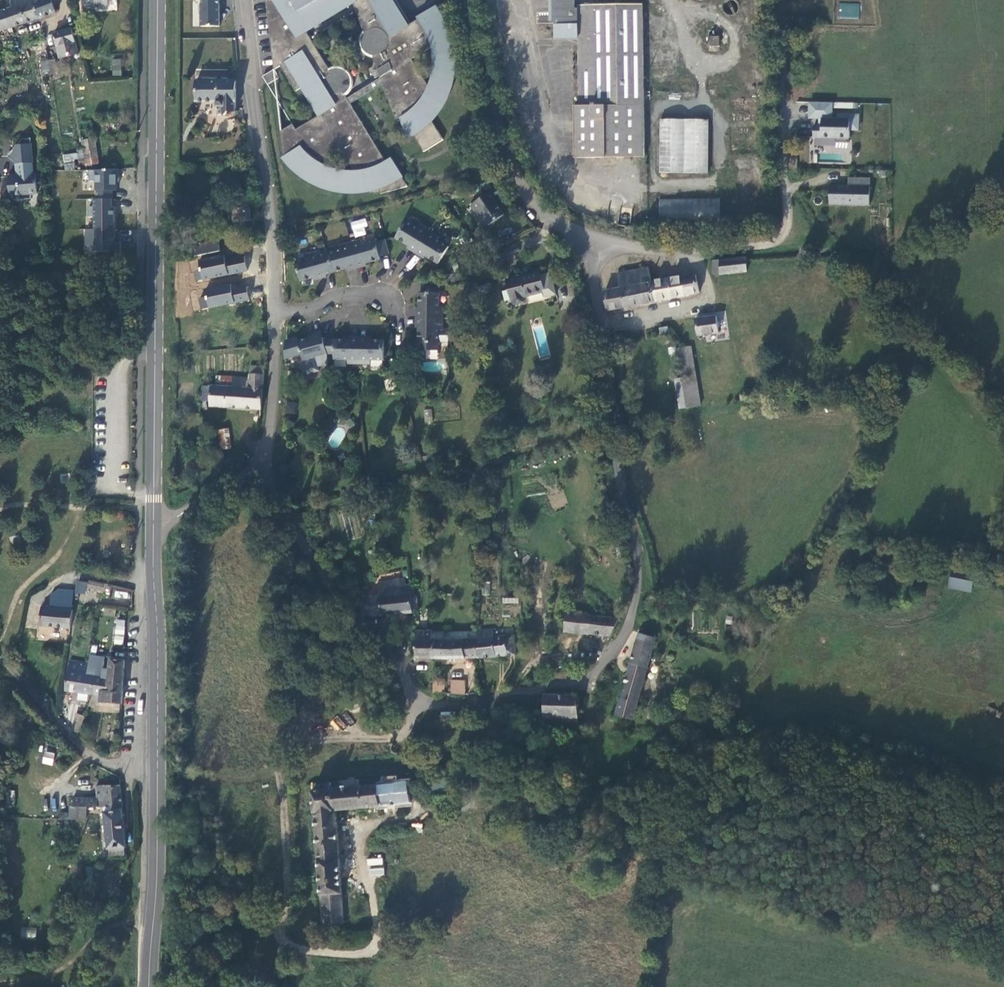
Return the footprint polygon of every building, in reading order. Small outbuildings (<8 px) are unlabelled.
[(35,0),(12,0),(11,1),(13,7),(0,12),(0,30),(39,18),(35,0)] [(39,18),(56,12),(52,1),(57,0),(35,0),(39,18)] [(86,8),(97,8),(97,5),(108,4),(108,0),(85,0),(86,8)] [(201,27),(221,27),(221,0),(201,0),(201,27)] [(371,190),(378,188),(386,189),(388,192),(407,186),(402,177),(403,176),(392,159),(386,163),(351,104),(383,84),(401,120),(397,122),(408,140),(415,136),(424,151),(444,139),(438,130),(435,132),(430,122),(432,121),(438,114),(442,108),(446,101),(449,93),(452,85),(454,77),(455,69),(455,60),(455,52),(453,44),(451,36),(449,29),(445,21),(441,14),(436,7),(419,17),(420,19),(408,26),(393,0),(271,0),(267,0),(266,1),(274,69),(281,66),(296,91),(302,87),(319,115),(296,129),(293,124),(282,131),(283,147),(288,155),(285,156),(287,160),(285,161),(290,166),(295,171),(300,175),(306,179),(312,182),(318,185),(324,188),(331,189),(337,191),(344,192),(351,192),(358,192),(364,191),(371,190)] [(643,4),(579,5),(579,9),(575,9),(575,0),(553,0),(553,21),(559,21),(559,26),(556,26),(557,39),(580,39),(580,106),(575,106),(576,158),(645,157),(643,4)] [(724,1),(722,6),(723,10),(726,13),(730,14),(734,14),(737,12),(739,9),(740,5),(738,2),(737,0),(725,0),(724,1)] [(756,13),(765,13),(764,0),(755,0),(756,13)] [(838,18),(858,19),(859,4),(839,2),(838,18)] [(499,32),(494,13),(488,14),(493,34),(499,32)] [(79,54),(73,29),(54,34),(57,46),(60,58),(79,54)] [(711,45),(721,45),(721,36),(711,36),(711,45)] [(58,78),(55,59),(48,60),(50,71),(52,79),(58,78)] [(50,71),(48,60),(42,62),(44,72),(50,71)] [(280,77),(274,69),(263,76),(268,85),(280,77)] [(236,111),(236,80),(197,80),(197,102),(217,102),(218,106),(222,107),(222,112),(236,111)] [(667,92),(662,92),(662,101),(679,101),(680,92),(667,92)] [(836,103),(811,102),(811,118),(824,118),(824,125),(814,125),(814,138),(854,138),(854,117),(836,117),(836,103)] [(708,173),(709,120),(660,119),(660,173),(708,173)] [(438,130),(432,121),(430,122),(435,132),(438,130)] [(78,153),(76,154),(76,159),(79,159),(81,163),(85,162),(86,170),(90,170),(100,169),(94,138),(82,140),(83,147),(77,148),(78,153)] [(38,193),(37,182),(40,182),(40,173),(34,174),(33,162),(32,144),(24,144),(20,141),(7,156),(15,163),(15,164),(18,164),(19,176),(16,176),(9,176),(9,188),(12,187),(12,195),(13,201),(25,199),(24,194),(31,194),(38,193)] [(76,154),(66,156),(66,171),(77,171),(76,159),(76,154)] [(220,175),(219,167),(200,171),(201,178),(207,177),(220,175)] [(91,171),(92,200),(119,199),(118,170),(91,171)] [(222,183),(221,174),(220,175),(207,177),(201,178),(202,187),(208,186),(222,183)] [(850,185),(830,185),(830,205),(873,205),(873,177),(850,177),(850,185)] [(497,199),(492,191),(487,194),(490,200),(495,201),(497,199)] [(504,214),(495,201),(490,200),(487,194),(471,205),(477,214),(480,212),(489,225),(504,214)] [(92,200),(93,229),(120,228),(119,199),(92,200)] [(660,219),(720,219),(719,199),(660,199),(660,219)] [(250,220),(248,201),(232,203),(234,222),(250,220)] [(350,222),(354,238),(369,234),(364,218),(350,222)] [(419,248),(430,230),(420,224),(418,227),(406,221),(404,224),(399,221),(396,227),(400,230),(396,238),(408,246),(413,245),(419,248)] [(120,228),(93,229),(94,253),(121,252),(120,228)] [(439,264),(449,246),(438,239),(440,236),(430,230),(419,248),(424,252),(426,256),(439,264)] [(390,254),(386,239),(376,242),(375,239),(362,242),(361,239),(350,242),(356,263),(362,261),(366,263),(381,259),(380,257),(390,254)] [(220,251),(218,240),(194,245),(195,256),(220,251)] [(356,263),(350,242),(339,245),(340,249),(328,253),(333,273),(347,269),(349,264),(356,263)] [(416,253),(419,248),(413,245),(408,246),(407,248),(416,253)] [(426,256),(424,252),(419,248),(416,253),(424,258),(426,256)] [(333,273),(328,253),(321,255),(320,252),(309,255),(309,259),(296,262),(301,281),(316,277),(317,280),(327,277),(326,274),(333,273)] [(226,255),(200,261),(202,270),(196,271),(199,283),(249,271),(245,255),(227,259),(226,255)] [(747,272),(749,257),(720,260),(720,273),(720,274),(747,272)] [(357,265),(356,263),(349,264),(347,269),(348,271),(358,268),(357,265)] [(653,302),(650,281),(651,281),(649,268),(618,274),(621,288),(604,292),(607,311),(653,302)] [(545,292),(540,272),(508,280),(512,299),(513,299),(514,304),(524,302),(523,297),(545,292)] [(699,292),(695,274),(651,281),(650,281),(653,302),(699,292)] [(440,307),(440,293),(436,293),(437,283),(422,283),(422,293),(419,293),(419,308),(422,311),(422,318),(444,318),(444,307),(440,307)] [(229,284),(202,290),(204,299),(199,300),(202,312),(251,300),(248,284),(230,288),(229,284)] [(493,291),(491,284),(477,287),(478,295),(493,291)] [(718,326),(717,316),(696,319),(698,336),(719,333),(718,326)] [(449,342),(449,329),(444,329),(444,318),(422,318),(422,324),(418,327),(418,343),(415,343),(415,350),(439,350),(439,342),(449,342)] [(669,334),(668,327),(660,328),(661,332),(661,335),(669,334)] [(324,339),(322,332),(312,335),(313,337),(298,341),(303,360),(306,374),(319,371),(318,366),(327,366),(328,354),(325,343),(324,339)] [(335,354),(335,339),(324,339),(325,343),(328,354),(335,354)] [(360,346),(360,343),(353,343),(349,340),(335,339),(335,354),(335,359),(349,360),(349,362),(359,362),(360,346)] [(384,360),(384,340),(369,340),(366,343),(360,343),(360,346),(359,362),(369,362),(369,360),(384,360)] [(627,345),(626,343),(624,341),(621,341),(619,342),(618,345),(619,348),(621,350),(624,350),(626,348),(627,345)] [(696,375),(691,347),(677,349),(682,377),(696,375)] [(262,409),(263,389),(265,375),(265,366),(250,365),(249,377),(233,376),(233,386),(203,385),(202,401),(211,401),(211,406),(262,409)] [(701,405),(696,375),(682,377),(682,378),(686,407),(701,405)] [(686,407),(682,378),(675,379),(679,408),(686,407)] [(286,414),(296,414),(296,402),(286,401),(286,414)] [(425,423),(432,423),(431,409),(424,409),(425,423)] [(232,448),(229,428),(218,430),(221,450),(232,448)] [(975,574),(953,570),(949,589),(971,594),(975,574)] [(413,612),(410,584),(405,585),(405,578),(392,581),(378,583),(380,595),(366,596),(367,616),(413,612)] [(86,594),(87,587),(104,592),(106,584),(89,580),(88,582),(77,580),(75,593),(86,594)] [(72,609),(73,590),(58,589),(51,595),(50,607),(72,609)] [(115,591),(114,597),(127,599),(128,592),(115,591)] [(70,628),(73,609),(72,609),(50,607),(42,607),(40,625),(70,628)] [(611,635),(622,612),(605,610),(602,617),(567,612),(565,631),(611,635)] [(123,645),(125,620),(115,619),(113,644),(123,645)] [(505,654),(505,637),(506,637),(505,636),(504,636),(494,637),(493,629),(477,631),(478,639),(477,639),(478,658),(479,657),(504,656),(505,656),(506,656),(505,654)] [(433,658),(432,631),(432,630),(416,630),(416,658),(433,658)] [(478,658),(477,639),(478,639),(477,631),(476,631),(432,631),(433,658),(465,658),(478,658)] [(633,718),(655,637),(639,633),(616,716),(633,718)] [(517,653),(515,636),(506,637),(505,637),(505,654),(517,653)] [(122,703),(125,660),(111,658),(110,670),(93,667),(94,664),(89,663),(87,675),(96,675),(94,694),(96,695),(101,695),(100,701),(122,703)] [(94,694),(96,675),(87,675),(89,663),(71,660),(66,690),(94,694)] [(445,693),(445,679),(433,678),(433,693),(445,693)] [(466,695),(466,681),(451,680),(451,694),(466,695)] [(580,717),(578,696),(544,695),(544,712),(544,716),(580,717)] [(342,715),(347,726),(354,723),(348,712),(342,715)] [(81,733),(83,721),(85,716),(77,713),(72,731),(81,733)] [(337,716),(331,721),(341,730),(346,725),(337,716)] [(579,731),(580,717),(544,716),(544,730),(579,731)] [(44,750),(41,763),(52,765),(55,753),(44,750)] [(410,802),(408,785),(413,785),(412,781),(408,781),(395,783),(394,779),(387,781),(387,784),(349,787),(348,784),(342,785),(342,787),(336,787),(332,782),(326,783),(327,790),(313,791),(317,836),(323,923),(331,923),(344,922),(342,893),(338,843),(337,829),(336,810),(379,806),(410,802)] [(123,807),(120,786),(97,786),(98,798),(80,798),(79,806),(86,807),(93,807),(104,807),(122,807),(123,807)] [(15,805),(15,791),(7,790),(7,805),(15,805)] [(79,818),(79,806),(80,798),(74,798),(74,807),(71,807),(71,812),(60,812),(60,818),(77,818),(79,818)] [(126,847),(122,807),(104,807),(108,849),(109,848),(125,847),(126,847)] [(70,827),(70,820),(42,818),(42,825),(70,827)] [(126,856),(125,847),(109,848),(110,857),(126,856)] [(367,858),(368,876),(384,875),(383,857),(367,858)] [(21,926),(20,937),(35,939),(36,928),(21,926)]
